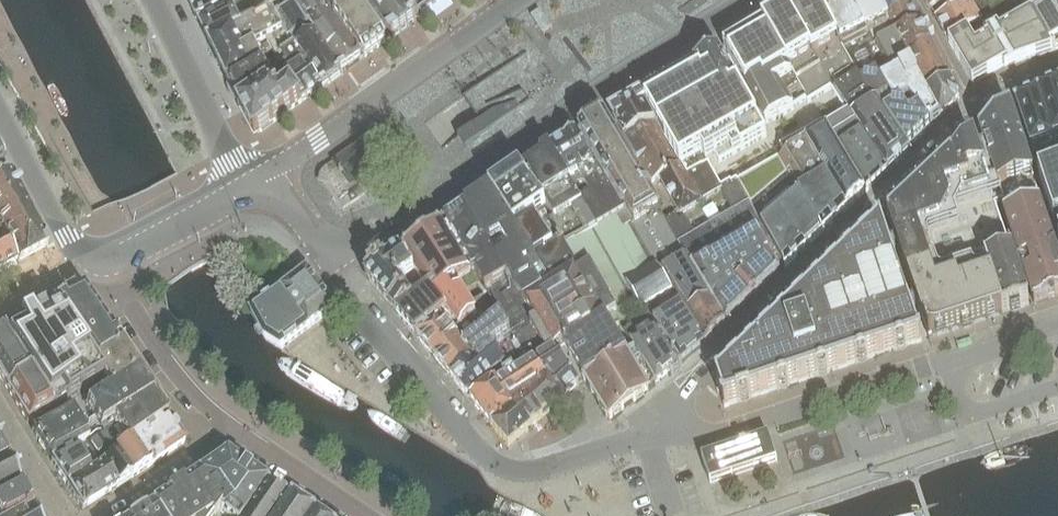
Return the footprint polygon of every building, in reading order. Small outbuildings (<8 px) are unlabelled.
[(207,16),(229,2),(233,0),(188,0),(198,21),(207,16)] [(276,8),(294,49),(296,48),(304,60),(300,62),(303,67),(307,65),(322,88),(340,75),(341,75),(296,0),(288,0),(288,1),(276,8)] [(341,75),(361,61),(331,14),(327,16),(318,0),(296,0),(341,75)] [(327,16),(331,14),(361,61),(364,58),(385,43),(355,0),(318,0),(327,16)] [(391,39),(415,22),(416,21),(402,0),(365,0),(391,39)] [(416,21),(446,0),(402,0),(416,21)] [(787,11),(821,69),(824,74),(847,60),(837,42),(835,43),(821,16),(823,15),(815,0),(806,0),(787,11)] [(837,42),(847,60),(861,83),(871,77),(876,73),(881,71),(869,48),(870,48),(870,47),(846,0),(815,0),(837,42)] [(876,0),(846,0),(870,47),(893,34),(876,0)] [(893,34),(896,39),(899,37),(888,16),(880,0),(876,0),(893,34)] [(888,16),(910,4),(908,0),(880,0),(888,16)] [(928,7),(929,8),(946,0),(941,0),(928,7)] [(953,0),(955,4),(933,15),(935,19),(971,0),(954,0),(953,0)] [(972,0),(971,0),(935,19),(945,38),(982,19),(972,0)] [(1009,9),(1004,0),(1000,0),(981,10),(987,21),(1009,9)] [(210,21),(200,25),(209,43),(242,25),(229,2),(207,16),(210,21)] [(910,4),(888,16),(899,37),(920,25),(910,4)] [(1016,64),(1052,51),(1031,15),(1032,15),(1026,4),(993,24),(996,29),(988,34),(984,29),(970,37),(967,31),(948,43),(972,85),(1012,61),(1014,65),(1016,64)] [(1051,8),(1049,4),(1032,15),(1031,15),(1052,51),(1057,50),(1057,21),(1050,9),(1051,8)] [(242,25),(209,43),(219,65),(254,45),(255,46),(266,40),(276,59),(294,49),(276,8),(242,26),(242,25)] [(787,11),(762,26),(787,68),(797,84),(821,69),(787,11)] [(920,25),(899,37),(896,39),(905,57),(930,43),(922,27),(920,25)] [(724,49),(766,124),(794,110),(792,107),(806,98),(808,101),(831,87),(849,115),(826,130),(830,137),(837,149),(860,134),(863,133),(864,135),(871,131),(876,137),(891,127),(861,83),(847,60),(824,74),(821,69),(797,84),(787,68),(762,26),(760,27),(748,34),(724,49)] [(896,39),(893,34),(870,47),(870,48),(876,45),(892,77),(876,85),(898,118),(905,114),(910,111),(915,119),(925,132),(937,120),(921,89),(905,57),(896,39)] [(905,57),(921,89),(946,75),(930,43),(905,57)] [(254,45),(219,65),(228,84),(263,61),(255,46),(254,45)] [(280,67),(272,71),(280,85),(290,79),(304,101),(322,88),(307,65),(303,67),(300,62),(304,60),(296,48),(294,49),(276,59),(280,67)] [(717,54),(694,67),(742,150),(766,137),(717,54)] [(263,61),(228,84),(236,102),(272,81),(264,65),(263,61)] [(673,79),(711,147),(720,163),(742,150),(694,67),(673,79)] [(959,99),(946,75),(921,89),(937,120),(938,119),(939,120),(956,105),(959,99)] [(871,77),(861,83),(891,127),(906,149),(925,132),(915,119),(910,122),(905,114),(898,118),(876,85),(871,77)] [(280,85),(263,94),(278,120),(304,101),(290,79),(280,85)] [(673,79),(641,97),(680,164),(711,147),(673,79)] [(1038,96),(1056,147),(1057,146),(1057,87),(1038,96)] [(263,94),(239,108),(251,131),(259,133),(278,120),(263,94)] [(1056,147),(1038,96),(1015,106),(1030,151),(1037,149),(1039,156),(1057,151),(1056,147)] [(641,97),(610,115),(651,184),(658,180),(679,217),(721,192),(719,188),(721,187),(708,165),(702,169),(687,177),(680,164),(641,97)] [(480,122),(464,134),(471,143),(519,110),(516,105),(493,112),(480,122)] [(998,188),(992,198),(995,206),(1037,192),(1033,178),(1032,178),(1009,109),(980,134),(996,189),(998,188)] [(659,274),(686,258),(678,244),(664,221),(604,118),(579,133),(610,188),(625,214),(633,227),(632,228),(659,274)] [(780,147),(785,155),(826,130),(822,123),(780,147)] [(863,133),(860,134),(887,173),(909,152),(906,149),(891,127),(876,137),(871,131),(864,135),(863,133)] [(785,155),(777,160),(786,175),(821,234),(822,234),(851,206),(852,207),(860,199),(859,199),(864,194),(837,149),(830,137),(826,130),(785,155)] [(860,134),(837,149),(864,194),(868,190),(887,173),(860,134)] [(574,136),(549,152),(591,220),(592,219),(598,229),(625,214),(610,188),(607,191),(574,136)] [(911,286),(947,274),(984,262),(1011,253),(995,206),(992,198),(973,140),(888,220),(889,221),(898,249),(911,286)] [(549,152),(519,172),(551,225),(577,269),(573,271),(601,319),(603,317),(610,328),(617,324),(640,312),(640,313),(644,311),(672,295),(659,274),(632,228),(633,227),(625,214),(598,229),(592,219),(591,220),(549,152)] [(768,190),(786,175),(777,160),(737,183),(748,203),(750,205),(768,190)] [(1042,180),(1038,182),(1057,242),(1057,163),(1038,171),(1042,180)] [(489,192),(550,286),(573,271),(577,269),(519,172),(489,192)] [(821,234),(786,175),(768,190),(803,252),(821,234)] [(0,181),(0,206),(19,197),(8,177),(0,181)] [(721,187),(719,188),(721,192),(733,212),(748,203),(735,181),(730,184),(729,182),(721,187)] [(768,190),(750,205),(761,228),(784,268),(785,269),(803,252),(768,190)] [(507,280),(523,303),(550,286),(489,192),(465,209),(507,280)] [(0,206),(0,234),(11,255),(12,254),(17,264),(19,263),(46,249),(31,220),(25,209),(19,197),(0,206)] [(1038,202),(1004,212),(1034,304),(1057,295),(1057,260),(1038,202)] [(694,235),(678,244),(686,258),(691,266),(693,264),(728,323),(780,273),(779,273),(780,272),(757,231),(761,228),(750,205),(748,203),(733,212),(694,235)] [(474,274),(497,311),(510,334),(514,339),(531,329),(529,326),(535,323),(523,303),(507,280),(465,209),(443,224),(474,274)] [(675,215),(664,221),(678,244),(694,235),(684,219),(679,222),(675,215)] [(889,221),(881,227),(889,252),(898,249),(889,221)] [(418,240),(400,252),(401,252),(427,291),(445,314),(459,331),(477,316),(457,284),(474,274),(443,224),(426,235),(418,240)] [(904,295),(889,252),(881,227),(878,229),(870,238),(870,237),(859,247),(860,247),(851,255),(845,261),(837,269),(837,268),(827,278),(827,279),(819,286),(812,292),(813,292),(804,300),(793,310),(785,319),(785,318),(778,324),(779,325),(771,332),(770,332),(760,341),(761,342),(753,349),(746,355),(747,355),(738,363),(728,372),(728,373),(719,381),(716,383),(718,389),(723,404),(724,408),(728,406),(737,403),(738,403),(751,399),(751,398),(760,395),(760,396),(768,393),(768,392),(777,390),(789,386),(798,383),(806,380),(816,377),(816,378),(829,373),(829,372),(838,369),(838,370),(847,367),(847,366),(855,364),(856,364),(868,360),(868,359),(876,356),(877,357),(885,354),(894,351),(894,352),(907,347),(907,346),(913,344),(913,345),(921,342),(920,338),(919,339),(904,295)] [(16,265),(11,255),(0,234),(0,273),(16,265)] [(368,282),(380,295),(396,315),(416,300),(421,296),(427,291),(401,252),(400,253),(398,254),(385,263),(387,265),(381,266),(381,267),(380,267),(379,267),(379,268),(378,268),(377,268),(377,269),(376,269),(376,270),(375,270),(375,271),(374,271),(373,272),(373,273),(372,273),(372,274),(371,274),(371,275),(371,276),(370,276),(370,277),(369,278),(369,279),(369,280),(368,280),(368,281),(368,282)] [(1011,253),(984,262),(1002,315),(1002,314),(1009,312),(1010,312),(1020,309),(1020,308),(1029,305),(1011,253)] [(726,325),(691,266),(686,258),(659,274),(672,295),(704,347),(705,346),(726,325)] [(947,274),(911,286),(928,336),(927,336),(928,340),(1002,315),(984,262),(947,274)] [(601,319),(573,271),(550,286),(523,303),(535,323),(529,326),(531,329),(546,355),(546,356),(554,351),(553,350),(560,346),(601,319)] [(250,313),(249,314),(261,335),(299,306),(313,326),(335,310),(329,302),(325,296),(320,290),(315,284),(311,278),(306,272),(305,274),(294,282),(286,288),(284,289),(276,295),(274,297),(251,313),(250,313)] [(82,290),(52,305),(74,339),(91,366),(119,347),(111,335),(102,320),(82,290)] [(416,300),(396,315),(416,338),(440,318),(445,314),(427,291),(421,296),(416,300)] [(704,347),(672,295),(644,311),(680,366),(704,347)] [(27,318),(26,319),(1,332),(50,409),(100,381),(90,366),(91,366),(74,339),(52,306),(51,305),(48,307),(29,317),(27,318)] [(313,326),(299,306),(261,335),(281,350),(313,326)] [(451,378),(467,398),(505,366),(491,349),(510,334),(497,311),(481,323),(485,329),(464,347),(472,357),(466,361),(468,364),(451,378)] [(617,324),(625,337),(630,345),(656,387),(680,366),(644,311),(640,313),(640,312),(617,324)] [(440,318),(416,338),(434,358),(451,378),(468,364),(466,361),(472,357),(464,347),(485,329),(481,323),(477,316),(459,331),(445,314),(440,318)] [(601,319),(560,346),(583,380),(583,381),(584,383),(585,383),(591,393),(592,396),(592,395),(599,405),(598,406),(599,408),(600,408),(606,418),(605,418),(607,420),(608,421),(610,421),(612,419),(621,412),(624,411),(633,404),(636,403),(635,402),(648,393),(650,392),(627,354),(626,355),(610,328),(603,317),(601,319)] [(0,333),(0,381),(4,387),(27,423),(50,409),(1,332),(0,333)] [(137,374),(123,353),(119,347),(91,366),(90,366),(100,381),(107,392),(137,374)] [(278,350),(269,365),(352,416),(361,400),(278,350)] [(550,378),(548,379),(564,398),(579,385),(577,383),(554,351),(546,356),(546,355),(539,359),(550,378)] [(509,406),(512,402),(548,379),(550,378),(539,359),(499,385),(496,383),(470,401),(491,428),(512,410),(509,406)] [(99,430),(151,396),(137,374),(107,392),(84,406),(81,402),(72,408),(89,435),(92,433),(95,438),(102,434),(99,430)] [(491,428),(508,449),(511,445),(564,398),(548,379),(512,402),(509,406),(512,410),(491,428)] [(132,441),(166,418),(151,396),(99,430),(102,434),(115,452),(132,441)] [(51,462),(74,449),(95,438),(92,433),(89,435),(72,408),(31,431),(51,462)] [(166,418),(132,441),(149,467),(183,444),(166,418)] [(95,438),(84,444),(84,445),(95,461),(86,467),(89,473),(102,465),(116,488),(131,478),(115,452),(102,434),(95,438)] [(776,462),(767,435),(701,457),(710,484),(776,462)] [(132,441),(115,452),(131,478),(149,467),(132,441)] [(74,449),(51,462),(67,487),(89,473),(86,467),(85,468),(74,451),(75,451),(74,449)] [(222,515),(241,515),(264,482),(225,455),(196,475),(196,476),(218,512),(216,513),(222,515)] [(0,465),(0,491),(19,481),(9,460),(0,465)] [(81,510),(116,488),(102,465),(89,473),(67,487),(81,510)] [(159,515),(214,515),(216,513),(218,512),(196,476),(151,505),(159,515)] [(282,505),(281,504),(287,497),(265,482),(242,515),(274,515),(282,505)] [(0,495),(0,515),(16,515),(32,506),(21,484),(0,495)] [(313,515),(310,513),(287,498),(282,505),(274,515),(313,515)] [(151,505),(133,515),(159,515),(151,505)] [(16,515),(38,515),(33,507),(32,506),(16,515)]
